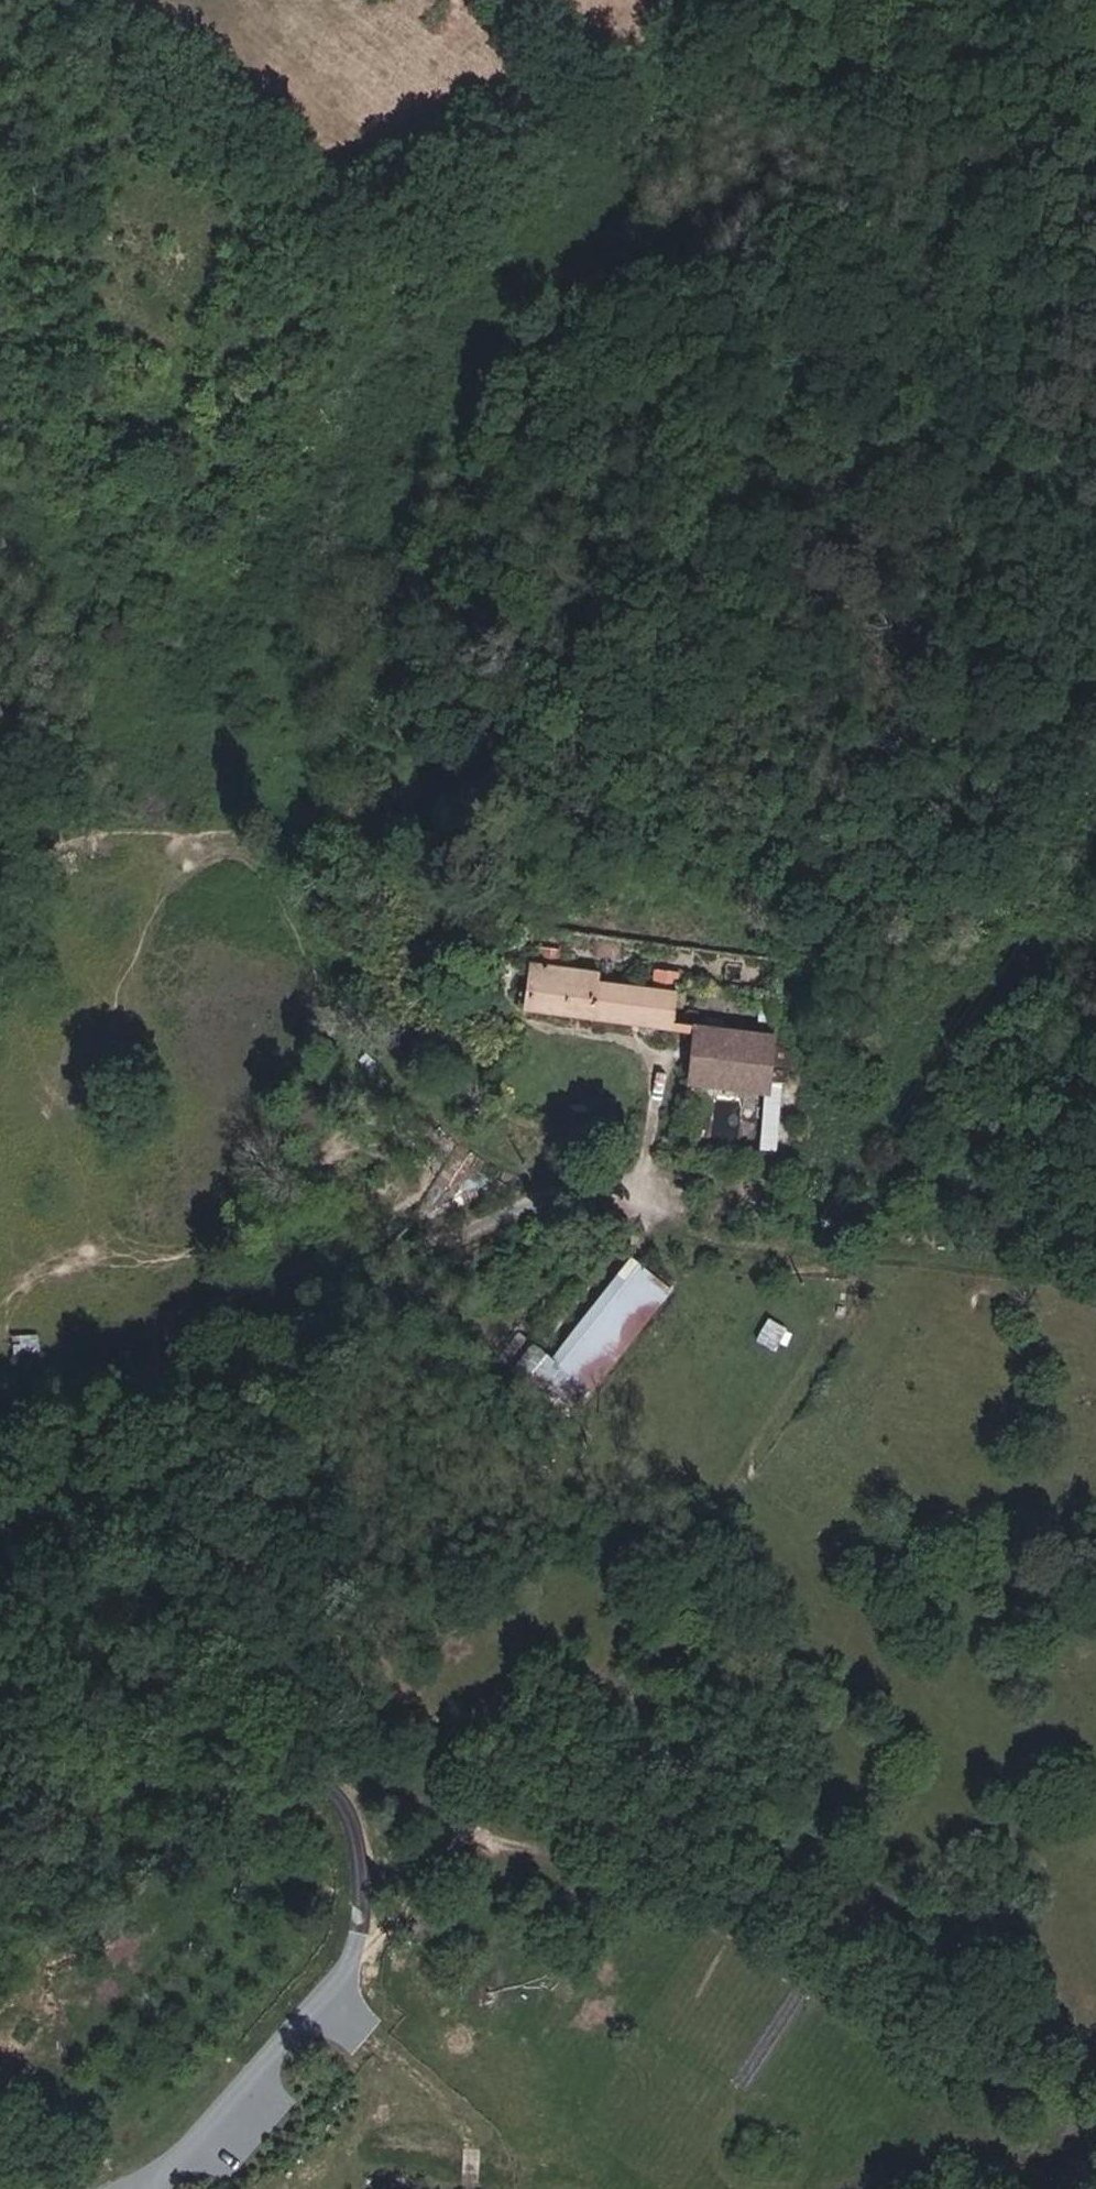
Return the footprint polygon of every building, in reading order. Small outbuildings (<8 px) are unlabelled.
[(783,1161),(783,1152),(789,1083),(776,1080),(785,955),(540,932),(537,987),(531,986),(531,1000),(533,1000),(533,1011),(698,1030),(691,1151),(766,1167),(766,1160),(783,1161)] [(364,1054),(357,1060),(366,1067),(372,1061),(364,1054)] [(532,1349),(581,1287),(568,1277),(556,1292),(535,1275),(567,1234),(538,1231),(508,1243),(452,1316),(520,1367),(514,1367),(568,1409),(665,1287),(638,1267),(557,1368),(532,1349)]
